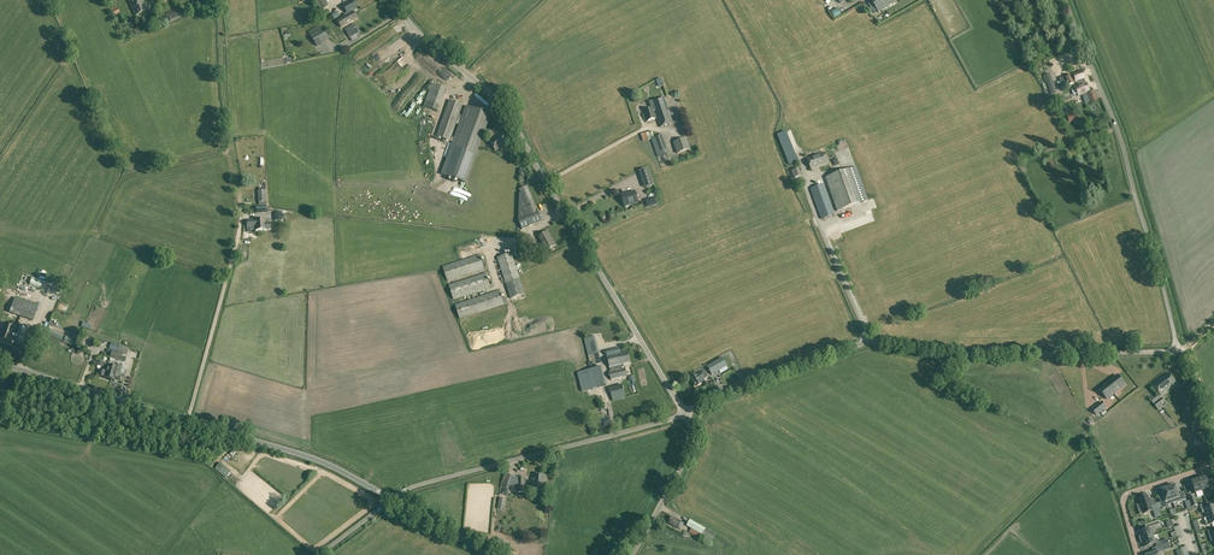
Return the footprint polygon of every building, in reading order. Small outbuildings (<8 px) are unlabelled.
[(147,10),(142,0),(133,0),(129,2),(135,16),(147,10)] [(316,3),(321,11),(329,7),(324,0),(321,0),(316,3)] [(347,15),(347,16),(353,12),(353,11),(357,8),(352,0),(350,0),(342,4),(348,14),(347,15)] [(898,0),(873,0),(871,1),(878,13),(898,0)] [(111,9),(114,15),(120,13),(117,6),(111,9)] [(178,9),(173,11),(168,13),(171,21),(182,16),(178,9)] [(357,18),(353,12),(347,16),(347,15),(337,20),(341,27),(357,18)] [(326,32),(321,24),(308,32),(317,46),(330,38),(326,32)] [(354,24),(352,26),(345,29),(350,38),(359,32),(354,24)] [(364,41),(376,34),(373,31),(362,38),(364,41)] [(393,40),(385,47),(390,51),(397,44),(393,40)] [(422,69),(426,77),(431,75),(427,67),(422,69)] [(1087,93),(1088,95),(1090,94),(1090,92),(1087,83),(1085,83),(1084,80),(1085,80),(1082,70),(1073,74),(1073,75),(1071,76),(1073,83),(1076,82),(1076,83),(1077,82),(1078,86),(1075,87),(1078,96),(1087,93)] [(1052,94),(1057,93),(1050,73),(1044,75),(1049,89),(1050,89),(1052,94)] [(1070,74),(1064,77),(1063,77),(1062,73),(1058,75),(1059,78),(1062,87),(1067,85),(1067,86),(1074,84),(1073,83),(1071,76),(1070,74)] [(445,88),(431,83),(423,106),(438,111),(445,88)] [(1097,100),(1095,92),(1090,94),(1088,95),(1087,95),(1090,103),(1097,100)] [(660,127),(672,123),(664,97),(650,102),(652,108),(643,111),(646,121),(657,118),(660,127)] [(449,142),(463,105),(449,100),(436,137),(449,142)] [(490,116),(467,107),(442,176),(465,184),(490,116)] [(643,141),(654,138),(652,131),(641,134),(643,141)] [(784,148),(791,145),(785,132),(779,135),(784,148)] [(502,135),(490,142),(496,151),(507,144),(502,135)] [(657,157),(669,153),(663,135),(651,139),(657,157)] [(677,154),(691,149),(687,138),(673,142),(677,154)] [(787,160),(789,164),(799,161),(796,154),(795,155),(791,146),(784,149),(788,158),(787,158),(787,160)] [(816,156),(820,166),(828,163),(824,153),(816,156)] [(816,156),(815,156),(807,159),(811,169),(820,166),(816,156)] [(867,201),(854,167),(825,178),(837,211),(867,201)] [(654,185),(648,168),(640,171),(646,188),(654,185)] [(801,175),(799,168),(791,171),(794,178),(801,175)] [(810,189),(822,220),(835,215),(824,184),(810,189)] [(542,221),(538,210),(528,186),(519,190),(520,193),(519,194),(519,220),(523,229),(542,221)] [(263,188),(259,188),(259,190),(258,190),(259,205),(266,205),(265,190),(263,190),(263,188)] [(638,202),(635,191),(621,196),(625,206),(638,202)] [(256,214),(266,213),(266,205),(256,206),(256,214)] [(287,211),(282,211),(275,212),(275,221),(287,220),(287,211)] [(852,228),(873,219),(870,213),(850,221),(852,228)] [(247,220),(247,224),(247,231),(252,231),(256,230),(266,230),(266,229),(271,229),(270,223),(265,223),(265,219),(255,220),(247,220)] [(839,230),(846,229),(844,222),(838,223),(839,230)] [(547,251),(556,245),(548,231),(539,237),(547,251)] [(447,281),(484,269),(480,254),(443,267),(447,281)] [(512,254),(498,258),(510,299),(524,294),(512,254)] [(454,300),(491,288),(486,273),(449,285),(454,300)] [(29,285),(43,289),(46,281),(32,277),(29,285)] [(460,319),(504,304),(499,290),(455,305),(460,319)] [(33,321),(38,305),(15,297),(9,313),(33,321)] [(26,330),(18,327),(15,337),(13,336),(17,327),(3,323),(0,322),(0,323),(0,329),(1,329),(0,333),(0,341),(11,344),(13,338),(15,339),(14,340),(22,342),(26,330)] [(613,327),(602,329),(604,339),(614,337),(613,327)] [(64,336),(55,332),(50,330),(48,335),(52,337),(62,341),(64,336)] [(76,341),(66,336),(64,342),(74,346),(76,341)] [(590,366),(601,363),(595,336),(584,339),(590,366)] [(125,347),(119,345),(112,343),(110,350),(112,350),(110,358),(120,362),(120,361),(125,362),(127,358),(122,356),(125,347)] [(624,367),(630,365),(627,352),(621,353),(619,348),(606,351),(611,372),(609,372),(611,380),(627,377),(624,367)] [(713,374),(728,366),(723,358),(708,366),(713,374)] [(108,364),(106,372),(99,370),(97,375),(104,377),(114,380),(114,381),(117,382),(118,381),(120,381),(121,378),(119,377),(121,366),(117,365),(117,367),(108,364)] [(607,386),(602,367),(577,373),(582,392),(607,386)] [(705,371),(697,376),(692,379),(696,387),(702,384),(702,385),(706,382),(705,380),(705,379),(708,377),(705,371)] [(1161,396),(1176,384),(1168,373),(1153,385),(1161,396)] [(1117,375),(1106,384),(1114,394),(1125,385),(1117,375)] [(551,381),(533,383),(534,394),(552,391),(551,381)] [(1106,384),(1099,389),(1107,399),(1114,394),(1106,384)] [(622,385),(609,388),(613,401),(626,398),(622,385)] [(1161,398),(1154,404),(1159,410),(1163,407),(1162,405),(1165,402),(1161,398)] [(1106,408),(1101,402),(1092,409),(1096,415),(1106,408)] [(1202,427),(1195,411),(1186,415),(1192,431),(1202,427)] [(606,416),(605,414),(598,416),(601,428),(608,426),(607,421),(610,420),(609,416),(606,416)] [(227,476),(231,472),(220,463),(216,467),(227,476)] [(508,490),(512,476),(505,474),(501,488),(508,490)] [(544,489),(546,475),(533,474),(533,478),(531,478),(531,484),(533,484),(532,488),(544,489)] [(1198,479),(1203,492),(1209,490),(1205,477),(1198,479)] [(1202,493),(1203,492),(1198,479),(1191,482),(1195,493),(1202,491),(1202,493)] [(1168,488),(1173,503),(1186,499),(1184,493),(1178,495),(1178,494),(1175,486),(1168,488)] [(1166,505),(1173,503),(1168,488),(1161,490),(1163,496),(1164,499),(1166,505)] [(1194,495),(1188,497),(1192,507),(1197,506),(1194,495)] [(1147,496),(1139,499),(1144,514),(1152,511),(1151,507),(1156,506),(1154,499),(1149,501),(1147,496)] [(1206,517),(1213,514),(1213,506),(1208,507),(1207,503),(1200,506),(1202,513),(1205,513),(1206,517)] [(1206,517),(1208,521),(1205,522),(1206,526),(1213,523),(1213,514),(1206,517)] [(680,530),(683,524),(682,523),(682,522),(672,517),(668,523),(678,529),(680,530)] [(701,537),(711,542),(715,535),(690,520),(687,526),(691,528),(689,533),(700,539),(701,537)] [(1153,536),(1150,528),(1139,532),(1141,540),(1153,536)] [(1153,536),(1141,540),(1144,547),(1158,543),(1157,539),(1154,540),(1153,536)]
